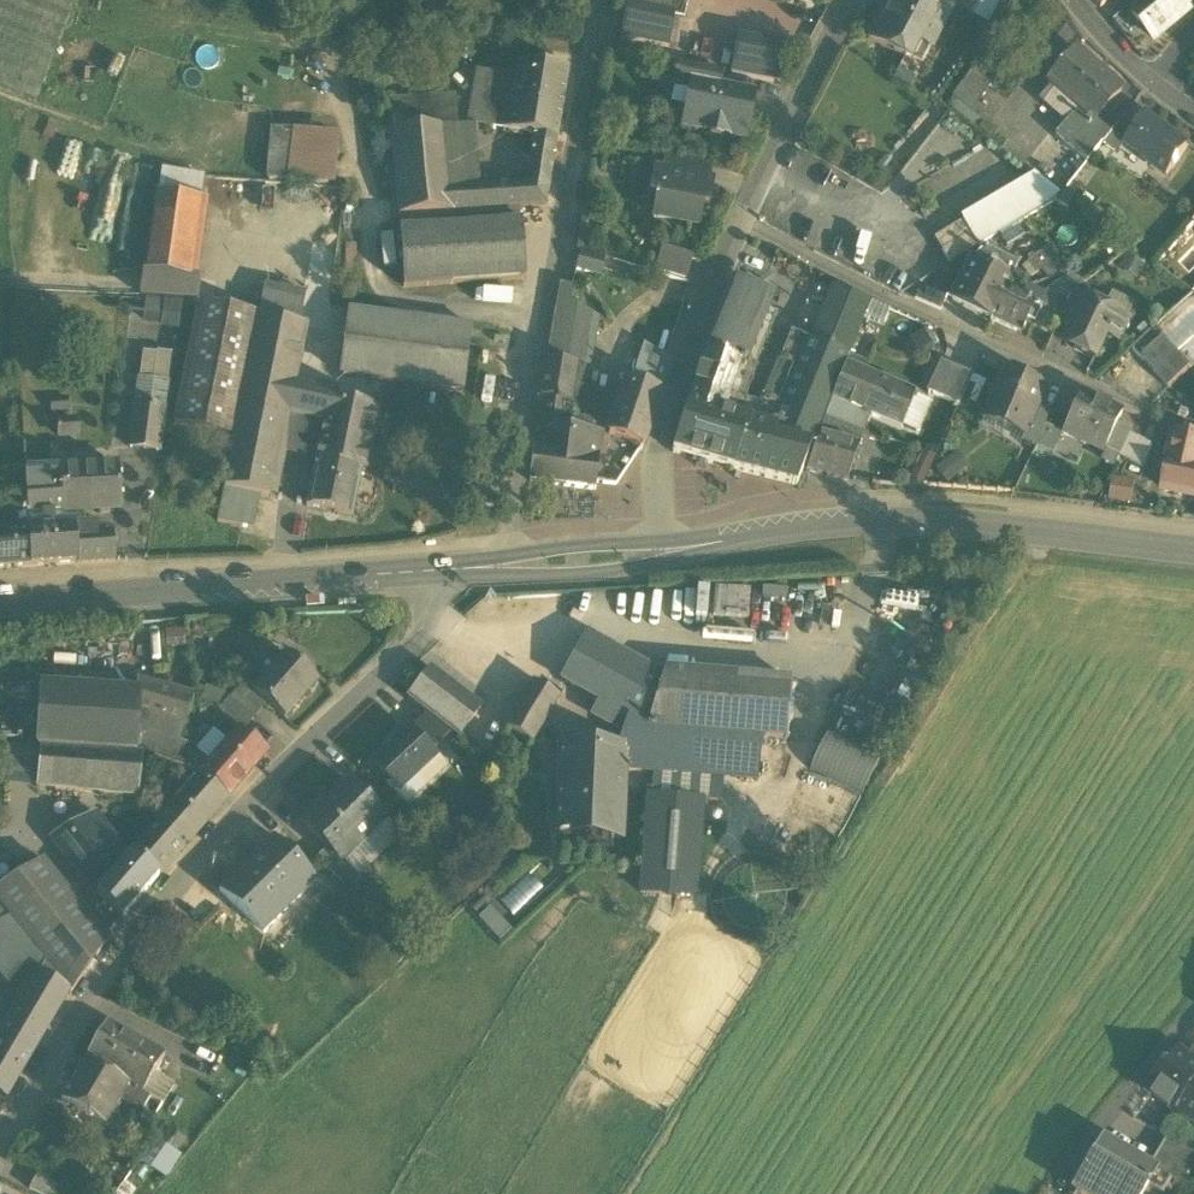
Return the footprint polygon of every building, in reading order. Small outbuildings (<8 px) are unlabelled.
[(905,59),(914,42),(930,51),(953,8),(938,0),(894,0),(886,16),(881,14),(867,40),(905,59)] [(971,12),(978,0),(947,0),(971,12)] [(971,12),(970,16),(988,25),(1007,0),(978,0),(971,12)] [(1111,0),(1092,0),(1099,9),(1111,0)] [(1186,10),(1178,0),(1149,0),(1146,2),(1132,14),(1156,43),(1190,14),(1186,10)] [(1186,10),(1193,4),(1193,0),(1178,0),(1186,10)] [(627,6),(620,40),(668,50),(675,16),(627,6)] [(738,39),(731,76),(773,84),(780,47),(738,39)] [(1078,109),(1094,123),(1095,121),(1120,93),(1075,54),(1049,84),(1053,88),(1041,101),(1066,122),(1078,109)] [(518,65),(515,83),(511,104),(560,112),(567,71),(518,65)] [(692,84),(718,89),(721,75),(679,67),(676,83),(692,86),(692,84)] [(973,70),(963,82),(983,98),(992,86),(973,70)] [(556,140),(560,112),(511,104),(515,83),(502,81),(503,76),(476,72),(468,125),(492,130),(507,132),(532,136),(556,140)] [(973,111),(983,98),(963,82),(950,99),(970,114),(973,111)] [(725,136),(745,140),(753,96),(718,89),(692,84),(692,86),(690,94),(687,109),(684,128),(706,133),(710,138),(719,140),(725,136)] [(670,106),(687,109),(690,94),(673,90),(670,106)] [(455,98),(390,101),(392,133),(445,129),(445,131),(456,131),(455,98)] [(970,114),(950,99),(943,108),(976,133),(986,121),(973,111),(970,114)] [(1119,122),(1109,135),(1095,121),(1094,123),(1078,109),(1066,122),(1054,135),(1086,164),(1102,144),(1116,154),(1124,143),(1132,132),(1119,122)] [(1124,143),(1167,174),(1186,147),(1143,116),(1132,132),(1124,143)] [(265,182),(333,188),(339,136),(270,129),(265,182)] [(390,133),(398,218),(453,214),(445,131),(445,129),(392,133),(390,133)] [(456,131),(445,131),(453,214),(477,212),(475,189),(478,189),(473,130),(456,131)] [(532,136),(529,157),(553,160),(556,140),(532,136)] [(938,173),(963,158),(955,146),(931,161),(938,173)] [(97,219),(121,220),(123,157),(99,156),(97,219)] [(550,178),(553,160),(529,157),(527,175),(550,178)] [(663,176),(707,185),(711,169),(667,160),(663,176)] [(183,300),(197,303),(200,281),(196,280),(207,202),(197,202),(200,179),(162,172),(146,282),(143,297),(183,300)] [(671,222),(698,227),(702,209),(708,210),(712,186),(707,185),(663,176),(654,174),(650,198),(657,200),(653,219),(671,222)] [(545,207),(550,178),(527,175),(525,186),(478,189),(475,189),(477,212),(518,209),(545,207)] [(1036,178),(962,222),(934,240),(949,264),(1059,195),(1036,178)] [(523,281),(518,209),(477,212),(453,214),(398,218),(403,290),(523,281)] [(1017,225),(998,236),(1006,249),(1024,239),(1017,225)] [(952,302),(990,320),(1005,290),(1010,279),(1000,274),(1007,260),(984,249),(977,263),(972,260),(952,302)] [(1044,250),(1027,263),(1036,276),(1054,263),(1044,250)] [(576,270),(601,276),(605,259),(580,252),(576,270)] [(663,252),(657,273),(684,280),(690,260),(663,252)] [(1135,283),(1146,267),(1128,255),(1117,270),(1135,283)] [(750,423),(775,431),(784,407),(765,400),(759,406),(754,419),(750,417),(753,408),(735,401),(747,368),(754,370),(774,314),(762,309),(768,295),(733,281),(707,351),(688,405),(750,423)] [(1051,286),(1044,294),(1066,305),(1072,294),(1079,290),(1063,282),(1051,286)] [(560,285),(546,362),(560,364),(570,302),(572,287),(560,285)] [(846,358),(847,358),(870,302),(832,287),(810,343),(846,358)] [(913,303),(939,315),(947,299),(920,287),(913,303)] [(1027,287),(1022,298),(1034,304),(1039,307),(1044,295),(1027,287)] [(265,289),(258,318),(298,326),(304,297),(265,289)] [(1022,298),(1005,290),(990,320),(1020,334),(1034,304),(1022,298)] [(1060,319),(1066,305),(1044,294),(1044,295),(1039,307),(1038,307),(1060,319)] [(1191,369),(1193,366),(1193,296),(1193,295),(1149,333),(1158,342),(1162,338),(1191,369)] [(1103,311),(1126,322),(1133,306),(1110,296),(1103,311)] [(1069,335),(1084,302),(1072,297),(1056,330),(1069,335)] [(142,326),(160,328),(164,302),(146,301),(142,326)] [(182,303),(164,302),(160,328),(160,329),(178,332),(182,303)] [(577,366),(590,368),(599,319),(570,302),(560,364),(577,366)] [(1073,351),(1093,360),(1104,335),(1117,341),(1126,322),(1103,311),(1084,302),(1069,335),(1078,339),(1073,351)] [(883,327),(890,311),(871,303),(864,319),(883,327)] [(175,425),(234,437),(258,318),(199,306),(197,317),(175,425)] [(343,379),(462,394),(471,328),(351,313),(343,379)] [(298,326),(258,318),(234,437),(224,489),(260,497),(270,499),(279,454),(287,414),(293,387),(305,327),(298,326)] [(934,351),(923,331),(908,340),(919,360),(934,351)] [(1131,350),(1139,360),(1158,342),(1149,333),(1131,350)] [(784,407),(775,431),(773,437),(809,452),(847,358),(846,358),(810,343),(790,335),(778,365),(798,372),(784,407)] [(1078,339),(1069,335),(1064,347),(1073,351),(1078,339)] [(1162,338),(1158,342),(1139,360),(1169,391),(1191,369),(1162,338)] [(643,347),(631,385),(660,394),(671,364),(643,347)] [(167,383),(171,355),(156,353),(156,355),(142,353),(139,379),(167,383)] [(540,399),(562,403),(571,404),(577,366),(560,364),(546,362),(540,399)] [(925,394),(958,409),(972,377),(940,362),(925,394)] [(778,365),(765,400),(784,407),(798,372),(778,365)] [(590,368),(577,366),(571,404),(562,403),(558,428),(572,430),(573,418),(589,421),(595,390),(587,389),(590,368)] [(845,366),(832,401),(843,406),(864,414),(865,413),(876,383),(860,376),(862,373),(845,366)] [(1024,438),(1025,439),(1036,411),(1044,390),(1000,373),(985,414),(1005,421),(1002,430),(1024,438)] [(139,379),(135,406),(163,410),(167,383),(139,379)] [(877,381),(876,383),(865,413),(869,415),(901,427),(913,395),(877,381)] [(642,447),(660,394),(631,385),(627,383),(609,436),(642,447)] [(312,391),(293,387),(287,414),(306,418),(312,391)] [(360,471),(365,473),(377,413),(330,404),(331,395),(312,391),(306,418),(315,420),(324,422),(322,433),(317,461),(360,470),(360,471)] [(931,402),(913,395),(901,427),(918,434),(931,402)] [(1087,443),(1104,451),(1117,424),(1121,415),(1079,396),(1061,435),(1085,446),(1087,443)] [(536,425),(558,428),(562,403),(540,399),(536,425)] [(842,409),(843,406),(832,401),(828,412),(834,414),(836,407),(842,409)] [(671,451),(733,469),(750,423),(688,405),(671,451)] [(129,449),(157,453),(163,410),(135,406),(129,449)] [(834,414),(828,412),(825,419),(840,423),(863,431),(869,415),(865,413),(864,414),(843,406),(842,409),(836,407),(834,414)] [(1021,445),(1035,450),(1045,428),(1050,416),(1036,411),(1025,439),(1024,438),(1021,445)] [(279,454),(317,461),(322,433),(313,431),(315,420),(306,418),(287,414),(279,454)] [(1005,421),(985,414),(977,435),(1019,451),(1021,445),(1024,438),(1002,430),(1005,421)] [(588,433),(589,421),(573,418),(572,430),(588,433)] [(817,437),(818,437),(833,441),(840,423),(825,419),(817,437)] [(313,431),(322,433),(324,422),(315,420),(313,431)] [(58,424),(59,439),(78,437),(77,423),(58,424)] [(795,487),(809,452),(773,437),(775,431),(750,423),(733,469),(795,487)] [(863,431),(840,423),(833,441),(858,447),(863,431)] [(1104,451),(1118,458),(1128,436),(1130,431),(1117,424),(1104,451)] [(603,434),(588,433),(572,430),(558,428),(536,425),(529,482),(595,491),(603,434)] [(1045,428),(1035,450),(1051,456),(1061,435),(1045,428)] [(1118,459),(1129,464),(1140,441),(1128,436),(1118,458),(1118,459)] [(1193,466),(1193,439),(1177,436),(1172,461),(1193,466)] [(858,447),(833,441),(818,437),(807,470),(847,479),(858,447)] [(1129,464),(1141,470),(1152,447),(1140,441),(1129,464)] [(1118,459),(1118,458),(1104,451),(1099,463),(1112,470),(1118,459)] [(907,483),(920,489),(935,457),(922,452),(907,483)] [(969,470),(957,453),(935,469),(947,486),(969,470)] [(307,506),(351,515),(360,471),(360,470),(317,461),(307,506)] [(1193,498),(1193,466),(1172,461),(1164,492),(1193,498)] [(24,472),(25,476),(61,474),(60,471),(63,471),(63,465),(24,467),(24,472)] [(60,471),(61,474),(63,514),(81,513),(120,511),(117,468),(63,471),(60,471)] [(1,499),(25,497),(25,476),(24,472),(0,474),(0,488),(1,499)] [(27,516),(63,514),(61,474),(25,476),(25,497),(27,516)] [(1133,482),(1109,479),(1106,503),(1130,506),(1133,482)] [(217,522),(253,530),(260,497),(224,489),(217,522)] [(27,516),(25,497),(1,499),(0,499),(0,534),(28,532),(27,516)] [(28,532),(75,529),(82,528),(81,513),(63,514),(27,516),(28,532)] [(86,528),(82,528),(75,529),(77,565),(113,562),(111,534),(87,536),(86,528)] [(75,529),(28,532),(30,567),(77,565),(75,529)] [(28,532),(0,534),(0,569),(30,567),(28,532)] [(702,614),(707,591),(687,586),(681,609),(702,614)] [(183,631),(165,631),(166,650),(185,649),(183,631)] [(628,716),(650,728),(666,679),(664,678),(664,677),(586,633),(561,678),(599,700),(628,716)] [(265,703),(283,719),(316,682),(286,656),(254,693),(253,694),(265,703)] [(668,671),(664,677),(664,678),(666,679),(650,728),(761,738),(785,739),(790,680),(667,669),(667,671),(668,671)] [(440,726),(458,740),(481,710),(430,671),(407,701),(440,726)] [(505,729),(531,745),(559,698),(533,682),(505,729)] [(136,694),(136,711),(183,725),(191,699),(137,683),(136,694)] [(244,683),(233,700),(252,717),(265,703),(253,694),(254,693),(244,683)] [(40,748),(133,754),(136,711),(136,694),(41,688),(38,748),(40,748)] [(200,701),(226,709),(233,700),(207,690),(200,701)] [(240,732),(252,717),(233,700),(226,709),(222,716),(239,731),(240,732)] [(593,715),(623,731),(628,716),(599,700),(593,715)] [(178,745),(183,725),(136,711),(133,754),(142,755),(173,765),(178,745)] [(759,762),(761,738),(650,728),(628,716),(623,731),(617,748),(616,750),(617,750),(621,750),(643,752),(677,755),(759,762)] [(409,731),(431,753),(444,741),(423,718),(409,731)] [(214,730),(194,752),(209,765),(228,743),(214,730)] [(181,768),(201,775),(228,797),(265,754),(240,732),(239,731),(228,743),(209,765),(194,752),(189,748),(181,768)] [(372,766),(398,793),(435,758),(431,753),(409,731),(372,766)] [(865,792),(878,760),(817,737),(805,768),(865,792)] [(173,765),(181,768),(189,748),(178,745),(173,765)] [(558,830),(619,833),(621,802),(620,801),(620,770),(621,750),(617,750),(616,750),(617,748),(563,745),(558,830)] [(36,789),(137,800),(142,755),(133,754),(40,748),(36,789)] [(654,773),(676,775),(677,755),(643,752),(621,750),(620,770),(654,773)] [(758,782),(759,762),(677,755),(676,775),(718,778),(758,782)] [(446,770),(435,758),(398,793),(409,805),(446,770)] [(654,773),(652,796),(702,800),(702,802),(717,803),(718,778),(676,775),(654,773)] [(158,877),(228,797),(201,775),(197,780),(193,776),(174,798),(178,802),(133,854),(158,877)] [(327,849),(342,864),(342,863),(384,821),(347,783),(320,810),(316,805),(300,821),(327,849)] [(648,796),(640,895),(694,899),(702,802),(702,800),(652,796),(648,796)] [(60,850),(96,896),(118,871),(109,863),(122,850),(95,817),(70,831),(53,840),(60,850)] [(402,838),(384,821),(342,863),(356,876),(360,880),(402,838)] [(220,891),(263,933),(297,899),(316,880),(273,837),(220,891)] [(342,864),(327,849),(317,860),(345,888),(356,876),(342,863),(342,864)] [(118,871),(129,858),(122,850),(109,863),(118,871)] [(122,918),(158,877),(133,854),(129,858),(118,871),(96,896),(122,918)] [(40,975),(70,994),(107,943),(42,862),(0,888),(0,906),(12,921),(46,964),(40,975)] [(297,899),(302,904),(312,894),(321,903),(330,894),(316,880),(297,899)] [(12,921),(0,906),(0,927),(12,921)] [(474,917),(495,940),(506,930),(485,907),(474,917)] [(0,927),(0,978),(22,1004),(29,993),(40,975),(46,964),(12,921),(0,927)] [(40,975),(29,993),(58,1011),(70,994),(40,975)] [(35,1051),(58,1011),(29,993),(22,1004),(5,1032),(35,1051)] [(107,1023),(84,1062),(128,1087),(142,1095),(154,1074),(164,1056),(140,1042),(141,1041),(129,1034),(128,1035),(107,1023)] [(5,1032),(0,1040),(0,1093),(7,1097),(35,1051),(5,1032)] [(1176,1113),(1193,1087),(1193,1060),(1182,1051),(1147,1092),(1176,1113)] [(121,1099),(128,1087),(84,1062),(61,1103),(104,1128),(121,1099)] [(174,1085),(154,1074),(142,1095),(161,1106),(174,1085)] [(121,1099),(154,1118),(161,1106),(142,1095),(128,1087),(121,1099)] [(1193,1125),(1193,1087),(1176,1113),(1193,1125)] [(165,1127),(155,1141),(175,1156),(185,1142),(165,1127)] [(1185,1189),(1193,1173),(1193,1156),(1168,1140),(1151,1170),(1158,1174),(1172,1182),(1176,1184),(1185,1189)] [(175,1156),(155,1141),(139,1164),(161,1179),(177,1157),(175,1156)] [(1106,1144),(1077,1193),(1078,1193),(1147,1193),(1150,1189),(1158,1174),(1151,1170),(1106,1144)] [(30,1193),(50,1193),(55,1186),(25,1170),(16,1187),(30,1193)] [(1150,1189),(1159,1193),(1166,1193),(1172,1182),(1158,1174),(1150,1189)] [(1176,1193),(1182,1193),(1185,1189),(1176,1184),(1173,1189),(1177,1191),(1176,1193)]
